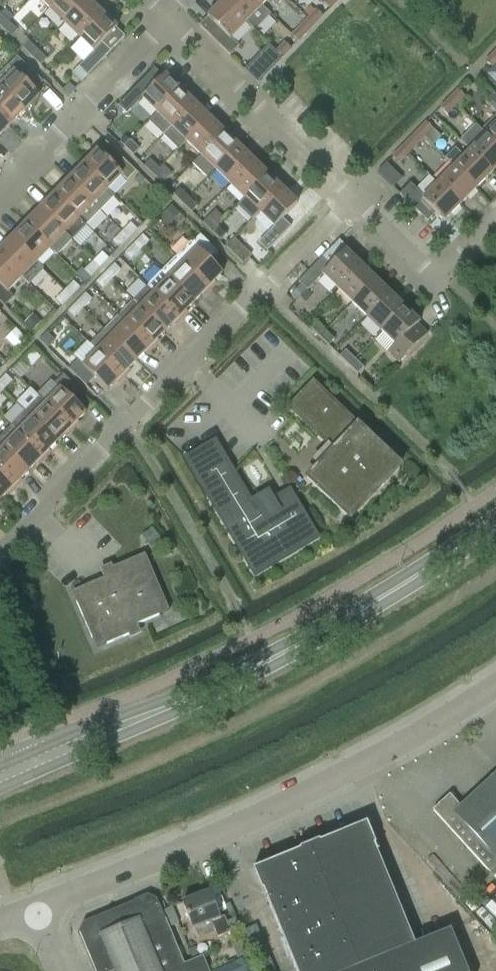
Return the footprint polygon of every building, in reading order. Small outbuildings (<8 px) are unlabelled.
[(49,10),(59,0),(39,0),(49,10)] [(87,0),(59,0),(49,10),(64,24),(87,0)] [(102,14),(87,0),(64,24),(78,38),(102,14)] [(225,2),(247,23),(255,31),(270,14),(263,7),(263,6),(257,0),(227,0),(225,2)] [(323,3),(331,10),(340,0),(321,0),(323,3)] [(200,28),(230,57),(239,48),(231,40),(247,23),(225,2),(200,28)] [(308,18),(316,26),(323,17),(316,10),(308,18)] [(2,28),(8,22),(0,13),(0,25),(2,28)] [(102,14),(78,38),(93,52),(78,68),(72,74),(82,83),(87,77),(126,38),(102,14)] [(316,26),(308,18),(291,35),(299,43),(316,26)] [(18,31),(8,22),(2,28),(12,37),(18,31)] [(32,57),(38,50),(29,41),(34,36),(29,31),(18,42),(32,57)] [(284,42),(276,51),(284,58),(292,50),(284,42)] [(284,58),(276,51),(273,47),(264,56),(276,67),(284,58)] [(47,59),(38,50),(32,57),(41,65),(47,59)] [(485,61),(492,68),(495,65),(495,50),(485,61)] [(26,111),(40,97),(35,93),(44,84),(18,58),(9,67),(0,77),(0,85),(2,87),(2,88),(26,111)] [(157,114),(180,91),(166,76),(164,78),(155,70),(119,107),(128,115),(143,100),(157,114)] [(69,86),(64,91),(69,97),(74,92),(74,91),(69,86)] [(2,88),(0,89),(0,114),(12,126),(26,111),(2,88)] [(458,89),(450,98),(457,105),(465,97),(458,89)] [(157,114),(149,122),(163,136),(194,104),(180,91),(157,114)] [(457,105),(450,98),(440,108),(448,115),(457,105)] [(209,119),(194,104),(163,136),(177,150),(186,142),(209,119)] [(0,114),(0,139),(12,126),(0,114)] [(209,119),(186,142),(200,156),(223,133),(209,119)] [(425,123),(418,130),(425,138),(433,130),(425,123)] [(487,135),(495,143),(495,126),(487,135)] [(425,138),(418,130),(403,146),(410,153),(425,138)] [(200,156),(201,156),(194,164),(207,178),(215,170),(238,147),(223,133),(200,156)] [(472,151),(494,173),(495,170),(495,143),(487,135),(472,151)] [(130,141),(125,136),(120,142),(125,147),(130,141)] [(130,141),(125,147),(133,155),(139,149),(130,140),(130,141)] [(109,193),(110,192),(122,179),(127,184),(136,175),(106,145),(97,154),(83,168),(109,193)] [(410,153),(403,146),(392,157),(400,164),(410,153)] [(253,162),(238,147),(215,170),(230,185),(253,162)] [(455,149),(445,159),(455,168),(455,167),(478,189),(494,173),(472,151),(465,158),(455,149)] [(154,175),(160,169),(151,160),(145,167),(154,175)] [(253,162),(230,185),(244,199),(267,176),(253,162)] [(386,164),(378,173),(379,173),(383,178),(391,169),(386,164)] [(455,168),(440,183),(462,205),(478,189),(455,167),(455,168)] [(109,193),(83,168),(69,183),(99,213),(115,197),(110,192),(109,193)] [(160,169),(154,175),(163,184),(169,177),(160,169)] [(282,190),(267,176),(244,199),(259,213),(282,190)] [(99,213),(69,183),(55,198),(85,228),(99,213)] [(412,185),(401,196),(429,223),(438,214),(445,222),(462,205),(440,183),(426,198),(412,185)] [(183,204),(189,197),(180,189),(174,195),(183,204)] [(282,190),(259,213),(274,228),(259,244),(269,253),(292,229),(283,220),(298,206),(282,190)] [(198,206),(189,197),(183,204),(192,212),(198,206)] [(85,228),(55,198),(40,212),(71,242),(85,228)] [(168,224),(179,213),(172,206),(161,217),(168,224)] [(40,212),(26,227),(51,251),(52,250),(58,256),(71,242),(40,212)] [(212,232),(218,226),(209,218),(203,224),(212,232)] [(218,226),(212,232),(221,241),(232,230),(223,222),(218,226)] [(120,234),(127,240),(137,229),(131,223),(120,234)] [(51,251),(26,227),(12,241),(38,266),(39,264),(51,251)] [(127,240),(120,234),(113,241),(120,248),(127,240)] [(143,235),(133,246),(139,252),(150,241),(143,235)] [(184,266),(209,291),(224,276),(211,263),(219,255),(200,237),(191,247),(198,253),(184,266)] [(12,241),(0,254),(0,258),(23,280),(24,280),(29,284),(45,269),(39,264),(38,266),(12,241)] [(139,252),(133,246),(126,253),(132,259),(139,252)] [(103,252),(93,262),(99,269),(109,258),(103,252)] [(299,284),(300,285),(306,291),(307,292),(323,276),(337,290),(360,266),(345,252),(331,267),(323,259),(299,284)] [(0,258),(0,304),(6,310),(14,301),(9,295),(23,280),(0,258)] [(99,269),(93,262),(85,270),(91,277),(99,269)] [(114,264),(105,274),(111,281),(121,270),(114,264)] [(184,266),(170,281),(195,306),(209,291),(184,266)] [(374,281),(360,266),(337,290),(351,304),(374,281)] [(111,281),(105,274),(96,282),(103,289),(111,281)] [(74,281),(64,291),(70,298),(80,288),(74,281)] [(170,281),(157,295),(155,296),(180,320),(195,306),(170,281)] [(374,281),(351,304),(366,319),(389,295),(374,281)] [(296,300),(306,291),(300,285),(291,295),(296,300)] [(155,296),(157,295),(148,287),(133,302),(167,335),(180,320),(155,296)] [(70,298),(64,291),(56,299),(62,306),(70,298)] [(76,303),(83,310),(93,299),(86,293),(76,303)] [(389,295),(366,319),(380,332),(403,309),(389,295)] [(167,335),(133,302),(118,317),(152,349),(167,335)] [(83,310),(76,303),(68,312),(75,318),(83,310)] [(403,309),(380,332),(395,347),(388,354),(399,365),(427,336),(417,326),(419,324),(403,309)] [(152,349),(118,317),(104,331),(138,364),(152,349)] [(29,331),(32,334),(41,325),(39,324),(34,319),(26,328),(29,331)] [(319,337),(325,331),(317,322),(311,328),(319,337)] [(15,329),(6,339),(17,351),(27,341),(19,333),(15,329)] [(138,364),(104,331),(91,345),(100,353),(99,354),(124,378),(138,364)] [(325,331),(319,337),(328,345),(334,339),(325,331)] [(47,348),(54,341),(47,333),(40,340),(47,348)] [(348,365),(354,359),(346,351),(340,357),(348,365)] [(124,378),(99,354),(84,369),(78,363),(69,373),(87,390),(95,381),(108,394),(124,378)] [(363,367),(354,359),(348,365),(357,374),(363,367)] [(0,381),(0,388),(3,391),(13,381),(7,374),(0,381)] [(62,392),(49,405),(48,406),(73,431),(88,417),(74,403),(82,395),(64,377),(56,386),(62,392)] [(314,387),(292,410),(337,453),(309,482),(350,520),(400,468),(314,387)] [(40,397),(25,412),(59,446),(73,431),(48,406),(49,405),(40,397)] [(59,446),(25,412),(10,427),(45,460),(59,446)] [(10,427),(0,437),(0,445),(30,475),(45,460),(10,427)] [(16,490),(30,475),(0,445),(0,474),(16,490)] [(215,446),(187,462),(255,577),(317,540),(291,495),(257,515),(215,446)] [(0,474),(0,504),(1,505),(16,490),(0,474)] [(115,577),(73,596),(97,652),(130,638),(128,633),(170,614),(146,557),(113,572),(115,577)] [(433,811),(491,874),(495,869),(495,775),(461,807),(450,795),(433,811)] [(252,870),(264,899),(265,899),(295,970),(466,970),(450,932),(414,946),(376,853),(378,853),(366,824),(252,870)] [(209,893),(183,903),(194,931),(197,938),(215,931),(218,939),(230,934),(231,933),(227,923),(225,917),(220,919),(209,893)] [(80,933),(96,970),(209,970),(204,959),(185,967),(158,901),(149,897),(84,924),(80,933)] [(236,920),(227,923),(231,933),(230,934),(231,937),(241,933),(236,920)]
